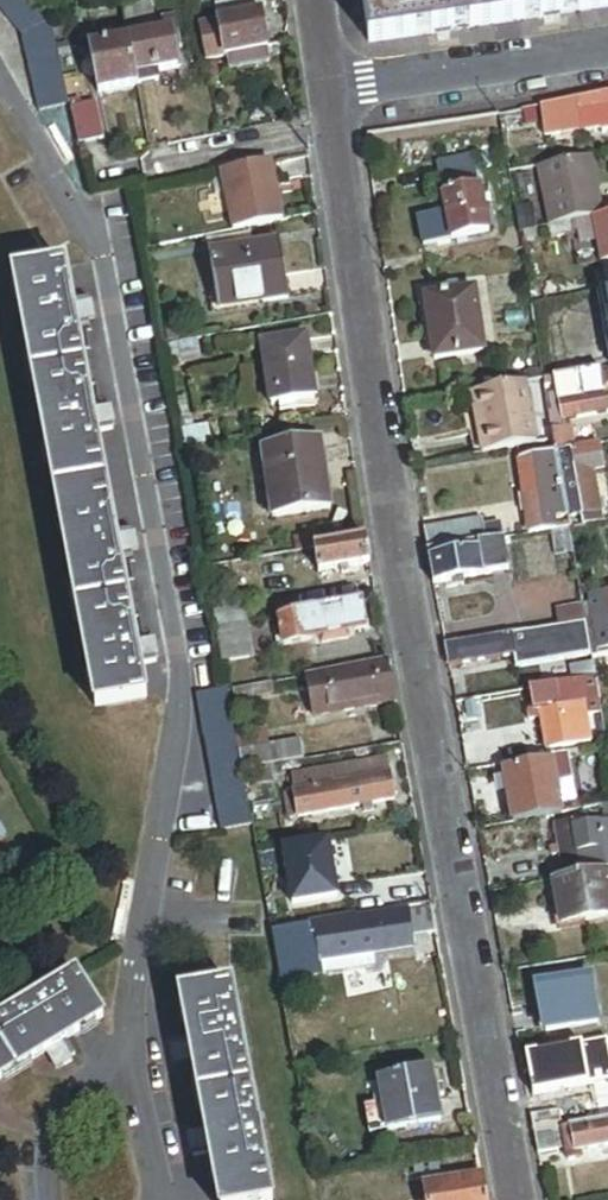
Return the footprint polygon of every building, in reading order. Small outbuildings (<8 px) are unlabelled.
[(33,0),(0,0),(0,13),(24,41),(41,110),(71,105),(53,21),(33,0)] [(263,17),(259,0),(193,0),(195,13),(218,9),(221,26),(263,17)] [(365,42),(607,5),(607,0),(359,0),(365,42)] [(123,8),(130,45),(160,38),(153,3),(123,8)] [(263,17),(221,26),(228,62),(270,53),(263,17)] [(221,26),(199,30),(206,66),(228,62),(221,26)] [(182,71),(174,35),(160,38),(130,45),(137,80),(156,76),(182,71)] [(137,80),(130,45),(92,52),(101,96),(139,89),(137,80)] [(158,85),(156,76),(137,80),(139,89),(158,85)] [(571,104),(573,118),(575,133),(581,132),(582,135),(603,132),(603,133),(607,132),(607,96),(571,104)] [(97,104),(72,109),(79,146),(105,141),(97,104)] [(573,118),(571,104),(523,113),(525,126),(573,118)] [(598,196),(591,159),(584,161),(591,197),(598,196)] [(439,167),(445,196),(481,189),(475,160),(439,167)] [(222,171),(234,231),(283,221),(271,161),(222,171)] [(584,161),(540,169),(552,226),(602,216),(598,196),(591,197),(584,161)] [(481,189),(445,196),(453,242),(490,235),(481,189)] [(593,220),(602,264),(607,262),(607,217),(593,220)] [(574,224),(541,230),(543,238),(576,232),(574,224)] [(210,239),(212,253),(253,247),(251,233),(210,239)] [(253,247),(212,253),(220,309),(290,299),(281,243),(253,247)] [(79,322),(76,304),(72,305),(66,270),(18,280),(102,707),(149,698),(143,663),(146,663),(143,644),(139,645),(134,617),(127,582),(122,556),(125,555),(121,535),(118,536),(97,433),(101,432),(97,414),(94,414),(88,385),(81,351),(76,323),(79,322)] [(477,292),(428,299),(437,361),(487,354),(477,292)] [(81,304),(76,304),(79,322),(76,323),(81,351),(85,350),(88,339),(81,304)] [(264,347),(267,367),(309,361),(306,341),(264,347)] [(309,361),(267,367),(274,410),(281,409),(295,406),(316,403),(309,361)] [(546,382),(559,455),(572,452),(579,451),(574,420),(607,415),(607,401),(603,372),(546,382)] [(91,385),(88,385),(94,414),(97,414),(101,432),(105,431),(98,393),(91,385)] [(540,447),(529,386),(482,395),(489,430),(482,431),(487,457),(540,447)] [(482,395),(476,396),(482,431),(489,430),(482,395)] [(295,406),(281,409),(282,416),(296,414),(295,406)] [(264,454),(268,478),(272,477),(278,520),(333,512),(323,445),(264,454)] [(603,447),(579,451),(572,452),(572,454),(573,454),(577,477),(596,473),(596,471),(607,469),(603,447)] [(573,454),(572,454),(561,456),(566,486),(564,486),(570,518),(584,516),(577,477),(573,454)] [(553,532),(559,532),(552,472),(526,475),(534,536),(553,532)] [(596,473),(577,477),(584,516),(603,512),(596,473)] [(272,477),(268,478),(274,521),(278,520),(272,477)] [(487,522),(428,533),(432,555),(491,544),(487,522)] [(576,554),(572,529),(559,532),(553,532),(558,557),(576,554)] [(126,534),(121,535),(125,555),(122,556),(127,582),(131,581),(133,572),(126,534)] [(373,567),(368,542),(318,551),(323,576),(373,567)] [(491,544),(432,555),(438,586),(513,573),(507,542),(491,544)] [(589,597),(600,657),(607,655),(607,594),(589,597)] [(216,609),(220,632),(248,627),(251,626),(247,603),(216,609)] [(588,623),(585,603),(560,607),(564,627),(588,623)] [(370,631),(365,604),(281,620),(285,640),(279,641),(281,648),(312,642),(312,641),(324,639),(325,645),(351,640),(350,634),(370,631)] [(143,644),(146,663),(151,662),(144,626),(136,616),(134,617),(139,645),(143,644)] [(589,638),(591,637),(588,623),(564,627),(516,636),(518,651),(574,640),(589,638)] [(262,624),(255,625),(257,634),(264,633),(262,624)] [(248,627),(220,632),(227,666),(254,661),(248,627)] [(516,636),(449,648),(453,670),(517,658),(520,658),(518,651),(516,636)] [(589,638),(574,640),(576,651),(591,648),(589,638)] [(517,658),(519,668),(593,655),(591,648),(576,651),(574,640),(518,651),(520,658),(517,658)] [(398,703),(391,663),(310,678),(317,719),(398,703)] [(599,685),(598,677),(531,690),(536,712),(543,711),(544,713),(587,705),(584,688),(599,685)] [(276,685),(236,692),(238,703),(278,695),(276,685)] [(240,737),(231,693),(202,699),(226,830),(256,824),(247,776),(243,755),(240,737)] [(587,705),(544,713),(550,750),(593,743),(587,705)] [(263,732),(240,737),(243,755),(267,750),(263,732)] [(243,755),(247,776),(303,766),(299,744),(267,750),(243,755)] [(555,757),(559,782),(573,779),(567,755),(555,757)] [(555,757),(536,761),(536,766),(508,771),(518,825),(566,816),(559,782),(555,757)] [(327,773),(330,789),(394,777),(391,761),(327,773)] [(394,777),(330,789),(299,795),(300,803),(303,820),(398,803),(394,777)] [(300,803),(299,795),(289,797),(291,805),(300,803)] [(600,810),(603,825),(578,829),(577,823),(556,827),(566,881),(586,877),(586,876),(607,872),(607,808),(600,810)] [(0,824),(0,849),(11,842),(0,824)] [(586,877),(566,881),(556,882),(564,927),(607,919),(607,873),(586,877)] [(436,906),(432,884),(393,891),(397,913),(409,911),(436,906)] [(415,941),(442,936),(436,906),(409,911),(410,917),(415,941)] [(415,941),(410,917),(360,927),(361,932),(366,959),(376,957),(416,950),(415,941)] [(361,932),(360,927),(360,923),(345,926),(347,935),(361,932)] [(314,930),(277,937),(281,957),(318,950),(314,930)] [(328,966),(366,959),(361,932),(347,935),(323,940),(328,966)] [(379,971),(376,957),(366,959),(328,966),(331,980),(379,971)] [(590,977),(542,986),(551,1033),(599,1024),(590,977)] [(69,1045),(106,1022),(80,980),(0,1029),(0,1087),(51,1056),(69,1045)] [(202,1067),(215,1138),(219,1157),(227,1199),(277,1199),(239,996),(191,1005),(199,1047),(202,1067)] [(586,1047),(589,1061),(589,1064),(594,1063),(594,1062),(607,1059),(607,1043),(586,1047)] [(73,1052),(69,1045),(51,1056),(53,1061),(63,1059),(73,1052)] [(196,1068),(202,1067),(199,1047),(190,1049),(192,1059),(196,1068)] [(589,1061),(586,1047),(532,1058),(535,1072),(589,1061)] [(594,1062),(594,1063),(589,1064),(592,1078),(607,1075),(607,1059),(594,1062)] [(589,1061),(535,1072),(540,1096),(594,1086),(592,1078),(589,1064),(589,1061)] [(437,1071),(383,1081),(393,1135),(447,1125),(443,1101),(441,1091),(437,1071)] [(448,1090),(441,1091),(443,1101),(450,1099),(448,1090)] [(565,1112),(536,1117),(540,1136),(569,1130),(565,1112)] [(574,1129),(578,1147),(579,1156),(607,1150),(607,1122),(574,1129)] [(569,1130),(540,1136),(544,1157),(571,1152),(570,1149),(578,1147),(574,1129),(569,1130)] [(219,1157),(215,1138),(209,1139),(208,1147),(210,1159),(219,1157)] [(579,1156),(578,1147),(570,1149),(571,1152),(573,1164),(581,1163),(579,1156)] [(428,1164),(417,1165),(419,1177),(430,1175),(428,1164)] [(352,1191),(373,1188),(371,1178),(351,1181),(352,1191)] [(487,1179),(429,1188),(431,1199),(490,1199),(487,1179)]
